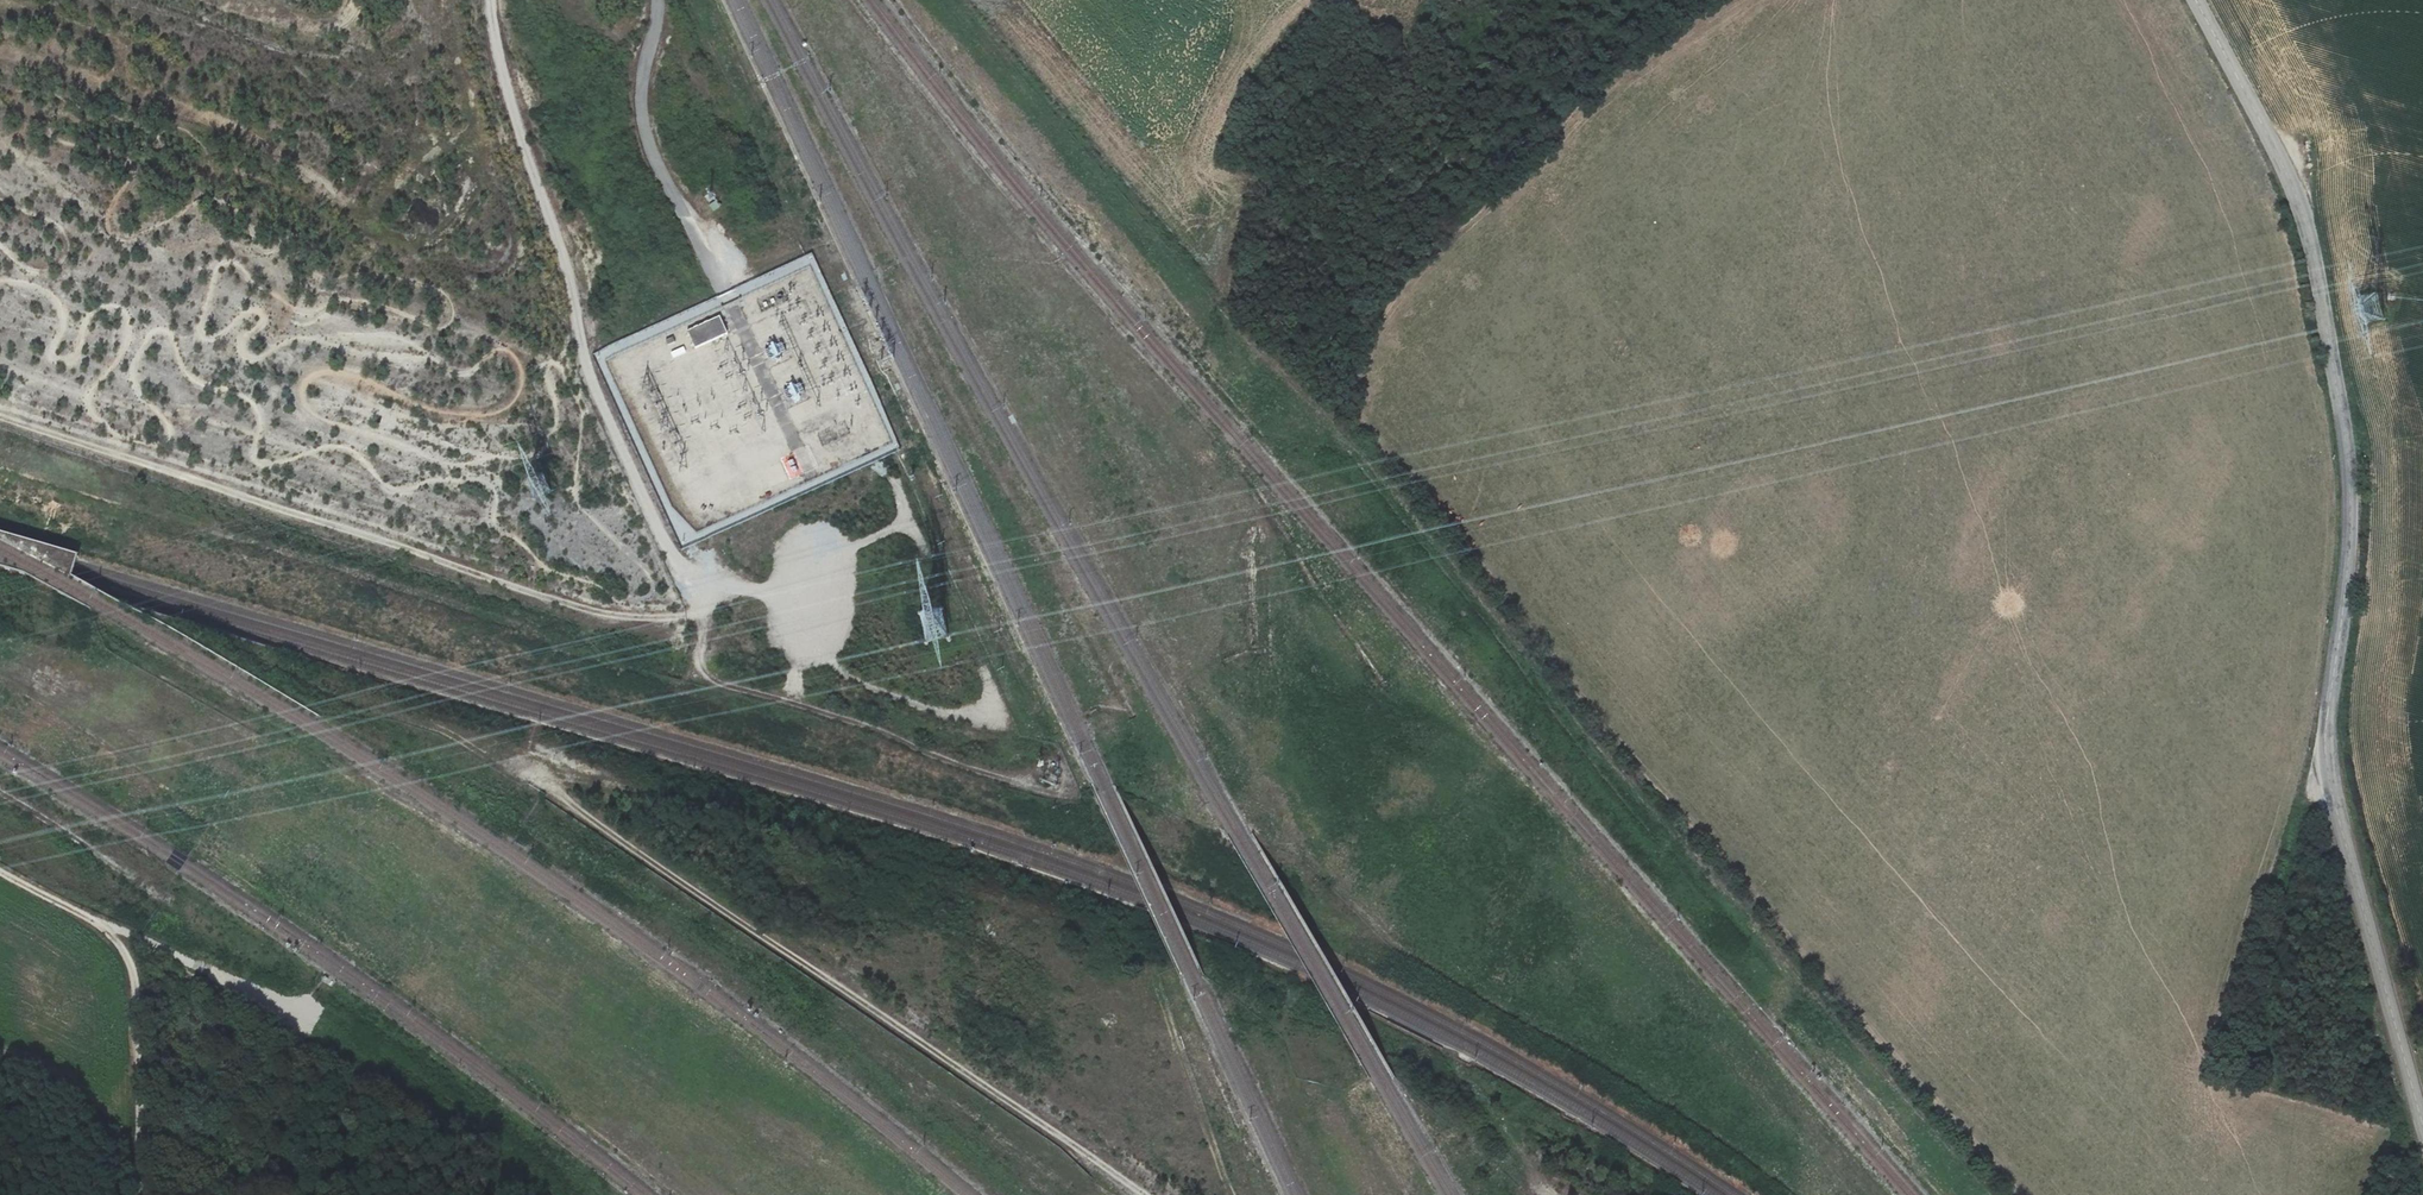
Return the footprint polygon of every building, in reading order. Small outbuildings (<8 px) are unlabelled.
[(720,317),(688,332),(696,348),(727,334),(720,317)] [(674,358),(686,354),(684,347),(672,351),(674,358)] [(791,381),(785,395),(799,400),(805,386),(791,381)] [(807,449),(790,456),(797,475),(814,468),(807,449)] [(783,465),(762,470),(766,485),(786,480),(783,465)]
